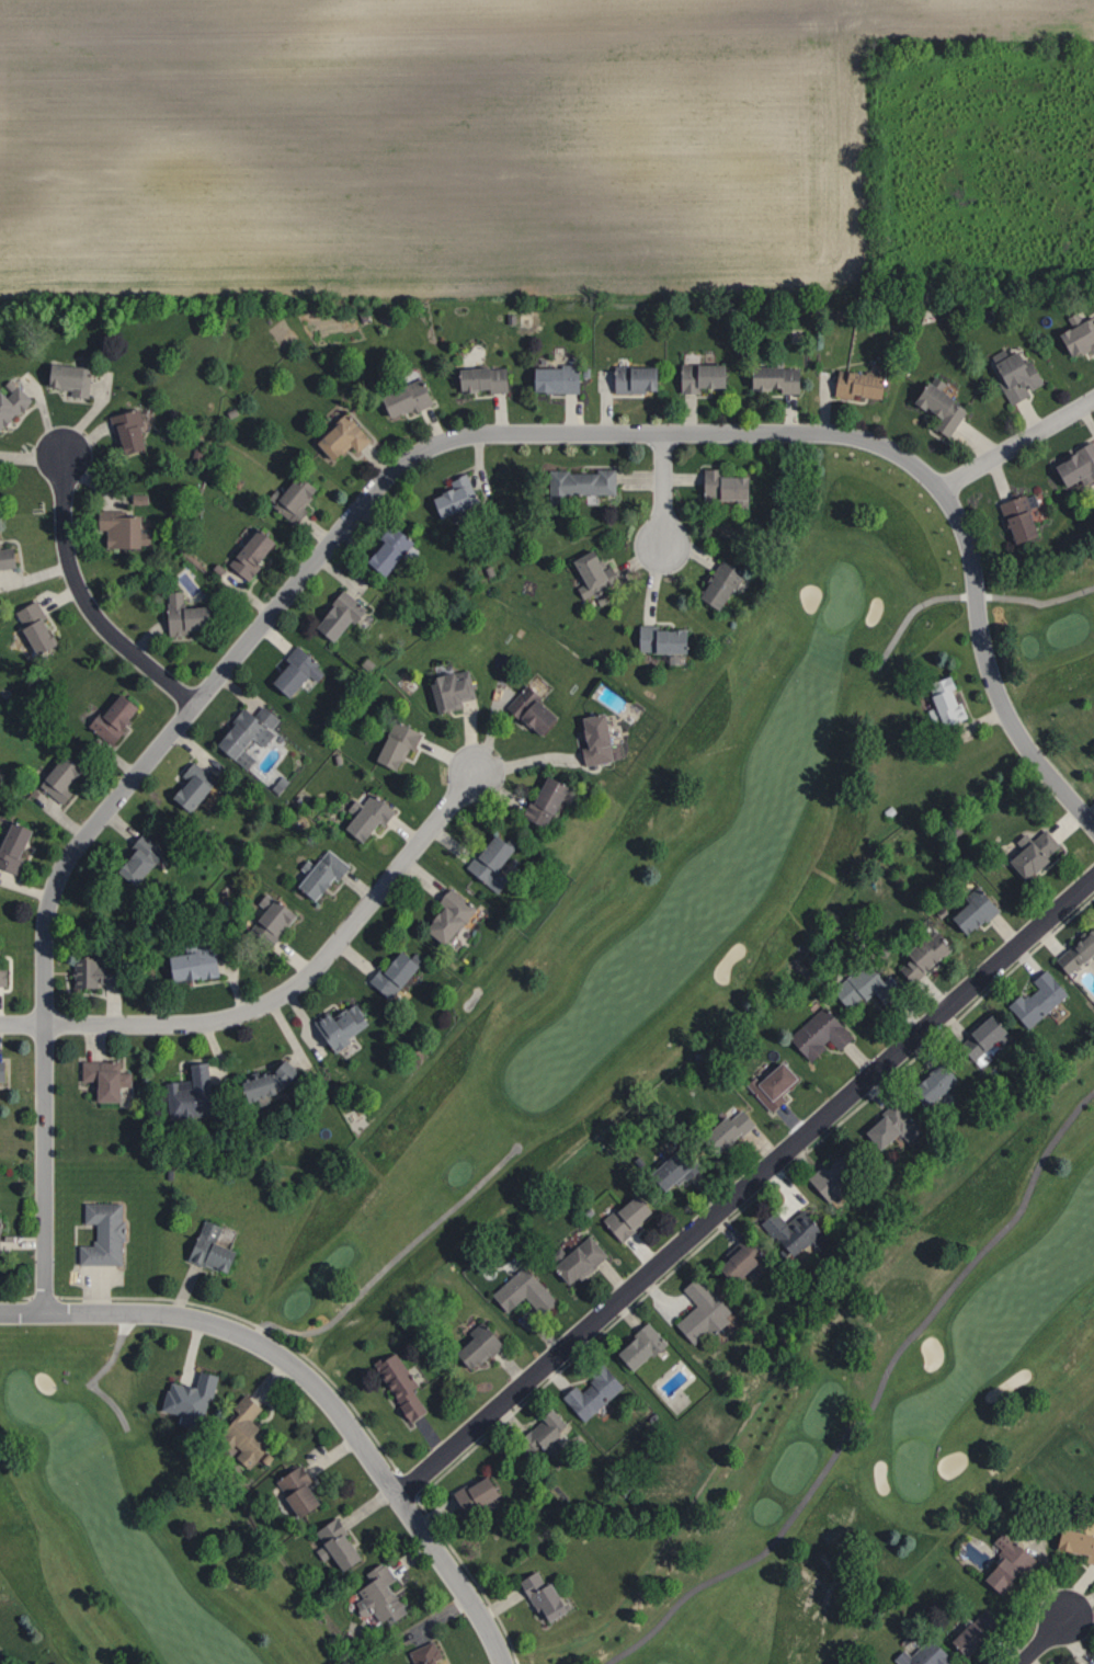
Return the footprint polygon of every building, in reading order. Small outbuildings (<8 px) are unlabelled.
[(1063,355),(1076,349),(1078,354),(1093,347),(1093,320),(1091,313),(1078,319),(1074,310),(1063,315),(1067,324),(1052,331),(1063,355)] [(988,356),(1008,400),(1042,386),(1018,342),(988,356)] [(67,395),(85,396),(87,365),(41,362),(40,385),(67,387),(67,395)] [(834,366),(880,374),(877,401),(831,394),(834,362),(834,366)] [(677,363),(718,363),(718,387),(677,387),(677,363)] [(451,367),(452,389),(485,388),(485,391),(503,391),(502,364),(451,367)] [(526,365),(526,391),(574,391),(573,364),(526,365)] [(609,391),(651,390),(650,364),(609,364),(609,391)] [(745,364),(797,364),(798,394),(745,395),(745,364)] [(373,394),(383,419),(427,401),(417,376),(373,394)] [(909,401),(923,379),(966,407),(949,435),(930,426),(933,419),(909,401)] [(25,395),(14,385),(3,397),(0,394),(0,423),(25,395)] [(140,423),(135,406),(106,414),(116,452),(137,446),(132,425),(140,423)] [(354,451),(366,439),(341,411),(309,440),(325,457),(336,448),(340,452),(348,445),(354,451)] [(1062,490),(1093,476),(1093,446),(1091,441),(1049,463),(1062,490)] [(612,467),(593,468),(593,470),(546,471),(546,495),(612,494),(612,467)] [(706,469),(706,501),(751,502),(751,469),(706,469)] [(307,501),(300,496),(307,486),(288,472),(266,501),(292,521),(307,501)] [(425,494),(431,514),(473,501),(464,472),(445,477),(448,487),(425,494)] [(994,501),(1010,542),(1036,533),(1021,492),(994,501)] [(133,546),(133,514),(122,514),(123,509),(93,508),(92,528),(102,528),(102,545),(133,546)] [(409,543),(390,524),(357,556),(375,575),(409,543)] [(223,565),(245,579),(255,565),(251,562),(267,539),(249,526),(223,565)] [(567,558),(586,596),(615,585),(596,545),(567,558)] [(0,547),(0,567),(13,566),(11,546),(0,547)] [(723,559),(700,599),(722,612),(747,572),(723,559)] [(308,628),(328,641),(344,617),(352,623),(364,606),(336,587),(308,628)] [(163,635),(183,635),(183,625),(201,624),(201,605),(180,605),(180,590),(162,590),(163,635)] [(38,618),(42,616),(33,598),(10,609),(29,651),(50,642),(38,618)] [(641,625),(641,654),(690,653),(688,624),(641,625)] [(283,696),(301,672),(313,680),(322,668),(291,646),(265,683),(283,696)] [(430,710),(445,707),(446,710),(459,707),(457,700),(471,698),(465,667),(423,676),(430,710)] [(930,688),(945,728),(971,718),(955,679),(930,688)] [(116,727),(131,704),(110,690),(85,727),(109,742),(118,729),(116,727)] [(515,714),(540,738),(560,718),(532,694),(515,714)] [(229,758),(244,734),(261,745),(270,731),(268,729),(276,716),(257,705),(251,715),(236,706),(210,747),(229,758)] [(584,717),(590,748),(582,749),(585,766),(617,762),(608,714),(584,717)] [(418,731),(387,719),(371,761),(390,768),(400,744),(411,748),(418,731)] [(232,758),(275,792),(284,780),(275,773),(277,771),(272,767),(285,750),(279,746),(285,738),(273,729),(259,746),(248,737),(232,758)] [(35,785),(60,800),(68,786),(61,782),(72,763),(53,753),(35,785)] [(182,777),(165,795),(181,811),(211,780),(189,759),(177,772),(182,777)] [(549,776),(527,818),(548,829),(570,787),(549,776)] [(372,819),(379,824),(389,809),(366,793),(359,803),(351,798),(343,809),(349,812),(338,828),(356,841),(372,819)] [(3,819),(0,828),(0,868),(16,874),(22,858),(14,855),(24,827),(3,819)] [(1011,859),(1027,879),(1067,848),(1049,829),(1011,859)] [(110,865),(123,882),(159,854),(140,830),(127,841),(132,847),(110,865)] [(497,834),(467,868),(499,893),(511,879),(500,870),(516,848),(497,834)] [(346,866),(326,848),(313,862),(306,856),(296,866),(302,871),(290,885),(306,899),(328,875),(334,880),(346,866)] [(954,916),(983,890),(1001,910),(969,936),(954,916)] [(426,930),(446,946),(478,909),(457,892),(426,930)] [(245,929),(268,945),(290,913),(260,893),(254,902),(260,906),(245,929)] [(1057,960),(1070,976),(1093,957),(1093,931),(1057,960)] [(941,932),(955,948),(913,984),(899,966),(941,932)] [(159,955),(164,982),(213,974),(209,946),(159,955)] [(371,981),(394,999),(421,966),(403,951),(386,971),(380,968),(371,981)] [(97,986),(97,965),(88,965),(88,955),(69,955),(69,986),(97,986)] [(835,989),(855,1015),(892,988),(868,960),(835,989)] [(1048,970),(1007,1006),(1029,1030),(1070,994),(1048,970)] [(789,1037),(810,1061),(850,1029),(829,1004),(789,1037)] [(318,1023),(334,1051),(372,1025),(357,1005),(334,1018),(331,1014),(318,1023)] [(993,1015),(1016,1039),(981,1068),(959,1046),(993,1015)] [(242,1080),(273,1073),(288,1059),(304,1072),(284,1091),(249,1103),(242,1080)] [(83,1060),(122,1060),(122,1072),(133,1072),(133,1086),(122,1086),(122,1104),(98,1104),(98,1082),(83,1082),(83,1060)] [(749,1085),(773,1114),(793,1099),(786,1093),(802,1079),(786,1062),(763,1081),(760,1075),(749,1085)] [(943,1062),(911,1087),(927,1107),(960,1081),(943,1062)] [(167,1084),(194,1081),(192,1064),(210,1063),(215,1116),(170,1119),(167,1084)] [(898,1102),(866,1130),(882,1150),(918,1122),(898,1102)] [(703,1138),(717,1156),(757,1124),(742,1106),(703,1138)] [(654,1173),(668,1190),(695,1171),(679,1152),(654,1173)] [(847,1152),(812,1182),(831,1203),(865,1172),(847,1152)] [(605,1219),(622,1241),(656,1212),(638,1193),(605,1219)] [(81,1245),(98,1245),(98,1224),(87,1223),(87,1206),(123,1206),(124,1266),(81,1265),(81,1245)] [(805,1209),(774,1234),(794,1257),(825,1232),(805,1209)] [(207,1220),(191,1258),(227,1275),(238,1252),(217,1243),(224,1228),(207,1220)] [(557,1265),(572,1285),(611,1255),(592,1234),(557,1265)] [(719,1267),(752,1239),(771,1258),(736,1287),(719,1267)] [(494,1292),(510,1312),(526,1298),(544,1313),(560,1301),(526,1265),(494,1292)] [(685,1289),(698,1306),(677,1324),(695,1344),(732,1312),(702,1277),(685,1289)] [(650,1322),(617,1353),(635,1371),(671,1342),(650,1322)] [(457,1350),(474,1370),(506,1345),(489,1324),(457,1350)] [(375,1363),(413,1422),(434,1411),(397,1350),(375,1363)] [(604,1363),(565,1398),(585,1422),(626,1386),(604,1363)] [(173,1381),(164,1410),(204,1421),(213,1390),(173,1381)] [(555,1407),(579,1434),(555,1457),(546,1448),(533,1459),(516,1443),(555,1407)] [(224,1433),(254,1462),(273,1445),(242,1413),(224,1433)] [(278,1481),(300,1516),(323,1504),(299,1468),(278,1481)] [(455,1492),(468,1519),(504,1495),(490,1473),(455,1492)] [(319,1531),(343,1570),(365,1558),(339,1519),(319,1531)] [(1055,1526),(1093,1536),(1093,1563),(1050,1550),(1055,1526)] [(976,1581),(999,1554),(994,1553),(996,1549),(989,1542),(996,1532),(1032,1558),(1021,1571),(1015,1568),(993,1594),(976,1581)] [(521,1581),(542,1569),(566,1604),(540,1618),(521,1581)] [(361,1589),(380,1622),(407,1609),(385,1574),(361,1589)] [(944,1641),(965,1619),(968,1622),(981,1608),(999,1621),(966,1659),(944,1641)] [(895,1663),(958,1663),(926,1637),(908,1655),(900,1649),(889,1659),(895,1663)] [(416,1663),(442,1663),(433,1641),(410,1650),(416,1663)]
